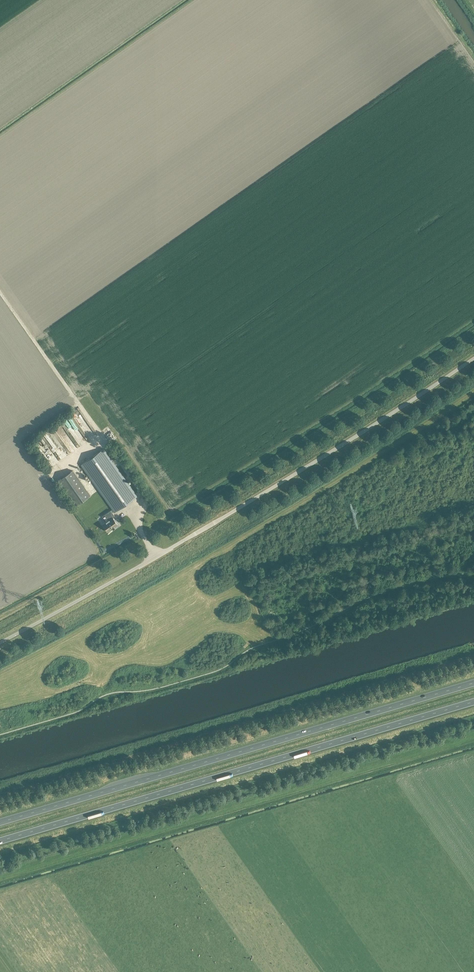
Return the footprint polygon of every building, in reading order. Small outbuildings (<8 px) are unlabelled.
[(78,422),(82,420),(78,408),(71,411),(73,418),(76,417),(78,422)] [(71,421),(72,420),(69,416),(62,421),(72,438),(79,434),(71,421)] [(81,425),(89,439),(95,436),(87,422),(81,425)] [(74,450),(60,425),(54,429),(68,453),(74,450)] [(104,449),(81,465),(112,509),(111,511),(111,510),(102,516),(102,517),(105,514),(109,520),(102,524),(108,532),(112,529),(113,529),(115,528),(114,527),(117,525),(115,522),(114,522),(113,521),(114,520),(112,517),(114,516),(115,517),(115,516),(112,512),(114,511),(114,512),(137,496),(104,449)] [(47,458),(53,465),(59,460),(52,453),(47,458)] [(73,471),(58,481),(81,514),(96,503),(73,471)]
